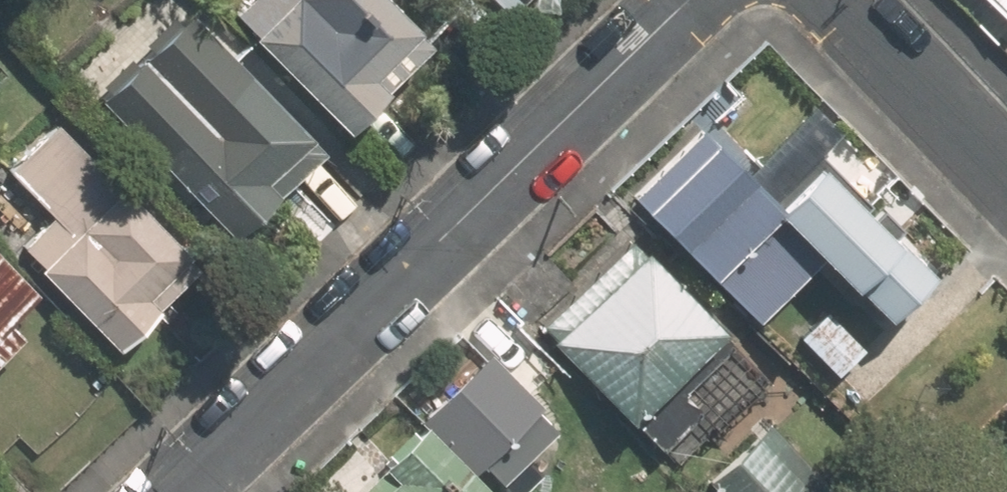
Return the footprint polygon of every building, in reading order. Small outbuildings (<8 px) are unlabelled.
[(241,5),(357,120),(448,28),(420,0),(246,0),(241,5)] [(525,8),(533,0),(516,0),(525,8)] [(205,2),(111,95),(248,232),(342,139),(205,2)] [(57,205),(22,241),(129,345),(216,256),(66,111),(15,163),(57,205)] [(713,120),(643,189),(764,311),(802,274),(761,231),(793,200),(713,120)] [(842,154),(798,197),(902,306),(947,263),(842,154)] [(653,224),(546,320),(660,446),(713,398),(689,371),(742,323),(653,224)] [(5,356),(32,331),(19,317),(49,289),(0,236),(0,350),(5,356)] [(533,327),(444,408),(447,412),(506,476),(568,419),(545,394),(572,369),(533,327)] [(717,478),(731,491),(853,491),(774,417),(717,478)] [(492,486),(434,422),(430,418),(349,491),(497,491),(492,486)]
